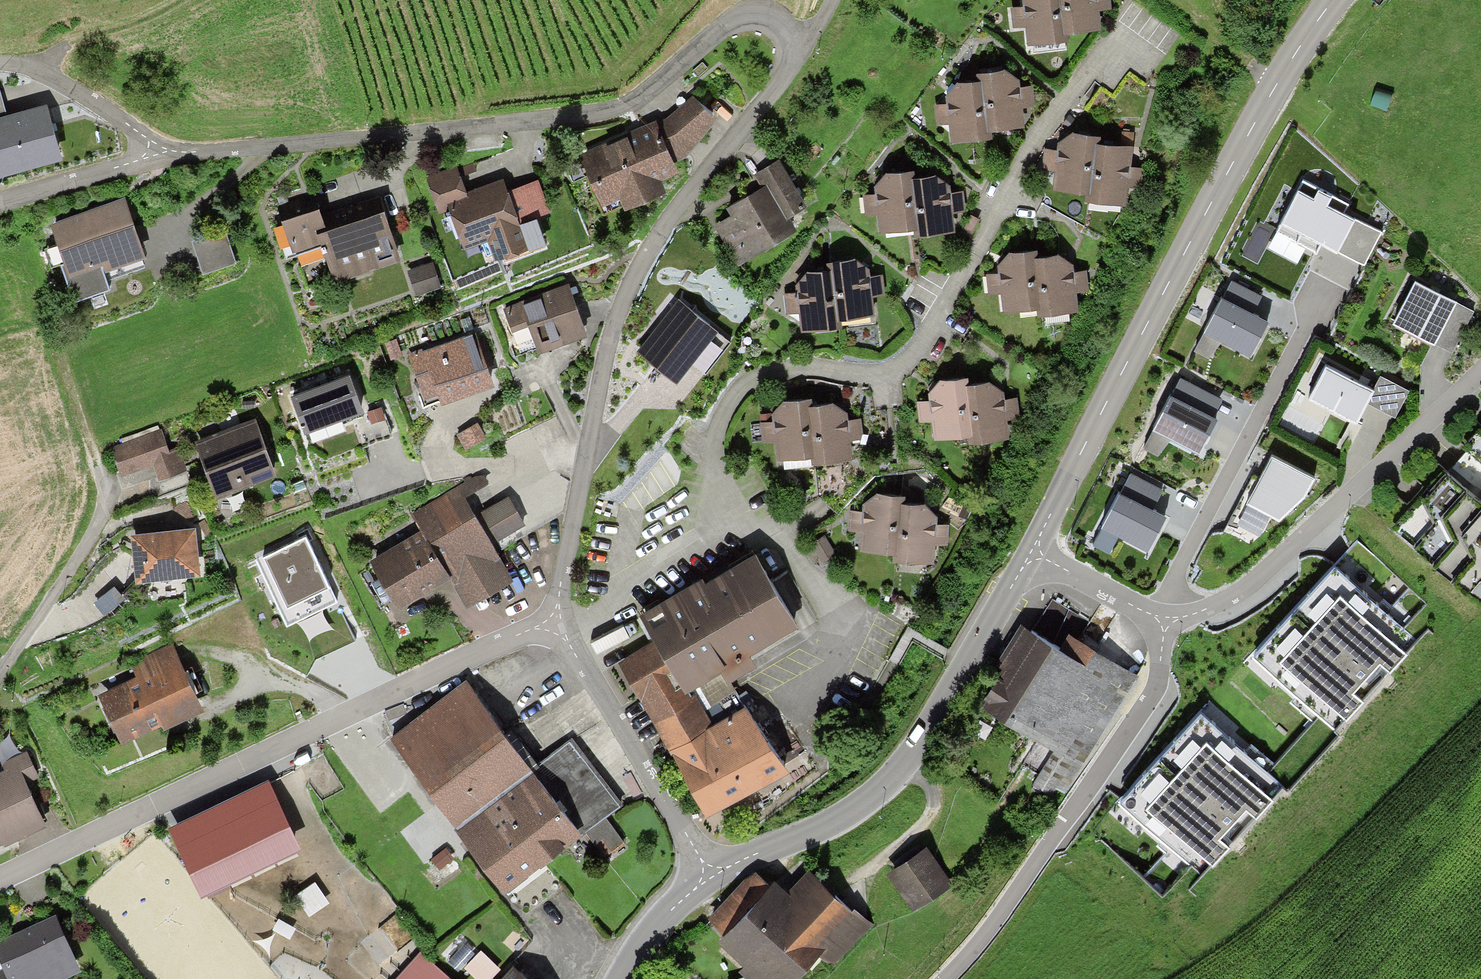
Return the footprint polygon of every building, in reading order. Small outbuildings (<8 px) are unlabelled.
[(1062,41),(1061,31),(1059,0),(1023,0),(1022,1),(1023,8),(1010,9),(1011,30),(1028,29),(1029,44),(1062,41)] [(1061,31),(1094,29),(1093,9),(1105,8),(1104,0),(1059,0),(1061,31)] [(978,74),(984,125),(1017,123),(1016,107),(1028,106),(1027,87),(1017,87),(1016,75),(1013,72),(1005,63),(977,66),(978,74)] [(949,140),(985,135),(984,125),(978,74),(957,77),(948,89),(945,94),(946,102),(931,103),(934,127),(948,126),(949,140)] [(662,125),(674,153),(713,108),(696,93),(662,125)] [(47,109),(7,120),(0,95),(0,166),(58,149),(52,126),(47,109)] [(662,125),(583,160),(602,203),(625,193),(628,198),(664,182),(658,168),(677,159),(674,153),(662,125)] [(1053,187),(1089,190),(1097,137),(1098,130),(1072,126),(1063,136),(1059,142),(1058,149),(1042,147),(1038,170),(1055,171),(1053,187)] [(1121,142),(1097,137),(1089,190),(1088,196),(1123,201),(1125,188),(1138,190),(1141,169),(1128,167),(1129,158),(1126,152),(1121,142)] [(762,177),(777,200),(798,186),(775,150),(754,164),(762,177)] [(880,232),(914,229),(910,173),(909,165),(886,167),(879,180),(874,188),(875,196),(861,202),(863,218),(879,217),(880,232)] [(446,199),(466,190),(457,168),(430,179),(440,202),(446,199)] [(542,168),(507,183),(517,206),(552,192),(542,168)] [(933,171),(910,173),(914,229),(914,235),(949,231),(948,217),(961,217),(959,198),(947,198),(946,184),(941,179),(933,171)] [(446,199),(463,236),(491,224),(509,216),(519,212),(517,206),(507,183),(503,175),(466,190),(446,199)] [(715,219),(738,254),(790,221),(777,200),(762,177),(732,197),(737,205),(733,207),(715,219)] [(1384,232),(1296,189),(1280,221),(1325,243),(1312,270),(1347,288),(1360,262),(1367,265),(1384,232)] [(100,203),(53,219),(78,293),(105,284),(100,268),(143,253),(123,195),(100,203)] [(341,282),(398,263),(378,204),(329,221),(321,198),(309,202),(286,210),(298,247),(325,237),(341,282)] [(522,245),(509,216),(491,224),(504,253),(522,245)] [(219,225),(191,236),(202,264),(230,253),(219,225)] [(1004,311),(1038,308),(1035,254),(1033,244),(1010,246),(1001,262),(998,267),(999,275),(986,280),(987,296),(1003,295),(1004,311)] [(1065,252),(1035,254),(1038,308),(1038,313),(1073,310),(1072,292),(1085,291),(1083,272),(1071,272),(1068,263),(1065,252)] [(829,267),(833,319),(867,318),(866,301),(877,301),(876,281),(867,282),(866,270),(863,266),(853,253),(828,255),(829,267)] [(409,266),(416,288),(436,282),(429,260),(409,266)] [(799,331),(834,330),(833,319),(829,267),(806,268),(799,280),(794,289),(795,294),(782,294),(783,319),(799,319),(799,331)] [(1434,293),(1410,281),(1389,322),(1433,344),(1453,303),(1434,293)] [(530,317),(541,343),(585,325),(576,303),(567,283),(510,306),(516,322),(530,317)] [(1261,315),(1222,297),(1197,351),(1212,358),(1220,342),(1252,357),(1270,319),(1261,315)] [(655,329),(638,350),(676,381),(693,361),(704,371),(730,339),(680,299),(655,329)] [(476,331),(410,356),(427,399),(440,394),(442,398),(475,384),(494,377),(476,331)] [(1367,391),(1322,367),(1305,400),(1350,424),(1361,403),(1367,391)] [(355,384),(350,369),(291,389),(304,427),(363,407),(355,384)] [(935,438),(969,434),(964,379),(964,370),(941,373),(932,389),(929,394),(930,401),(916,407),(918,423),(934,422),(935,438)] [(1368,406),(1393,423),(1414,390),(1388,374),(1368,406)] [(987,377),(964,379),(969,434),(969,440),(1004,437),(1003,423),(1015,422),(1014,403),(1002,403),(1001,390),(998,387),(987,377)] [(1207,412),(1172,394),(1156,425),(1197,446),(1213,415),(1207,412)] [(775,456),(809,453),(805,401),(804,395),(782,396),(775,406),(770,410),(771,420),(758,420),(758,442),(775,441),(775,456)] [(833,399),(805,401),(809,453),(810,458),(847,454),(846,440),(859,438),(859,416),(841,417),(842,412),(841,408),(833,399)] [(256,417),(198,439),(203,451),(218,491),(276,469),(256,417)] [(474,420),(457,430),(466,445),(483,435),(474,420)] [(1461,442),(1480,464),(1480,423),(1461,442)] [(113,448),(121,470),(117,472),(123,489),(186,466),(178,445),(169,449),(162,430),(113,448)] [(1322,480),(1273,454),(1252,494),(1257,496),(1285,510),(1301,501),(1322,480)] [(1131,470),(1102,522),(1145,547),(1165,513),(1159,510),(1154,507),(1164,489),(1131,470)] [(1391,533),(1473,604),(1480,595),(1480,502),(1473,495),(1459,482),(1446,471),(1391,533)] [(372,556),(400,603),(448,571),(451,575),(467,602),(511,575),(461,494),(480,482),(477,477),(416,513),(423,525),(372,556)] [(863,549),(897,549),(897,499),(897,490),(876,490),(870,495),(862,505),(861,511),(848,511),(848,533),(864,534),(863,549)] [(508,495),(479,512),(494,538),(523,521),(508,495)] [(924,498),(897,499),(897,549),(897,555),(932,554),(933,540),(945,541),(945,519),(934,519),(935,513),(933,510),(924,498)] [(1251,500),(1235,527),(1262,542),(1278,516),(1251,500)] [(177,523),(133,527),(136,573),(199,568),(195,522),(177,523)] [(256,558),(288,627),(339,603),(307,534),(256,558)] [(755,547),(644,614),(668,657),(683,678),(726,652),(794,611),(755,547)] [(1121,791),(1113,799),(1200,879),(1426,638),(1339,558),(1332,566),(1121,791)] [(996,682),(986,700),(1066,743),(1082,715),(1097,723),(1130,663),(1070,631),(1064,642),(1029,622),(996,682)] [(139,677),(103,695),(124,739),(163,720),(166,724),(202,707),(172,645),(132,664),(139,677)] [(683,678),(668,657),(629,677),(669,741),(707,718),(683,678)] [(468,685),(392,741),(450,820),(527,764),(468,685)] [(744,697),(707,718),(669,741),(708,807),(783,764),(744,697)] [(565,736),(527,764),(578,833),(593,854),(615,838),(599,817),(616,804),(565,736)] [(0,773),(0,838),(16,831),(40,820),(23,780),(34,775),(25,756),(4,765),(6,770),(0,773)] [(527,764),(450,820),(501,889),(557,848),(578,833),(527,764)] [(267,782),(174,827),(205,889),(298,844),(267,782)] [(445,838),(423,853),(432,867),(454,852),(445,838)] [(924,845),(890,863),(910,903),(945,885),(924,845)] [(719,925),(745,957),(763,978),(775,978),(818,945),(824,953),(862,923),(817,867),(786,891),(776,879),(767,887),(719,925)] [(719,925),(767,887),(754,871),(707,909),(719,925)] [(0,938),(0,957),(4,965),(0,967),(0,978),(45,978),(78,963),(55,913),(24,927),(0,938)] [(505,968),(486,947),(467,964),(481,978),(494,978),(505,968)] [(446,970),(420,948),(392,978),(438,978),(446,970)] [(500,978),(536,978),(517,961),(500,978)] [(446,970),(438,978),(456,978),(446,970)]
